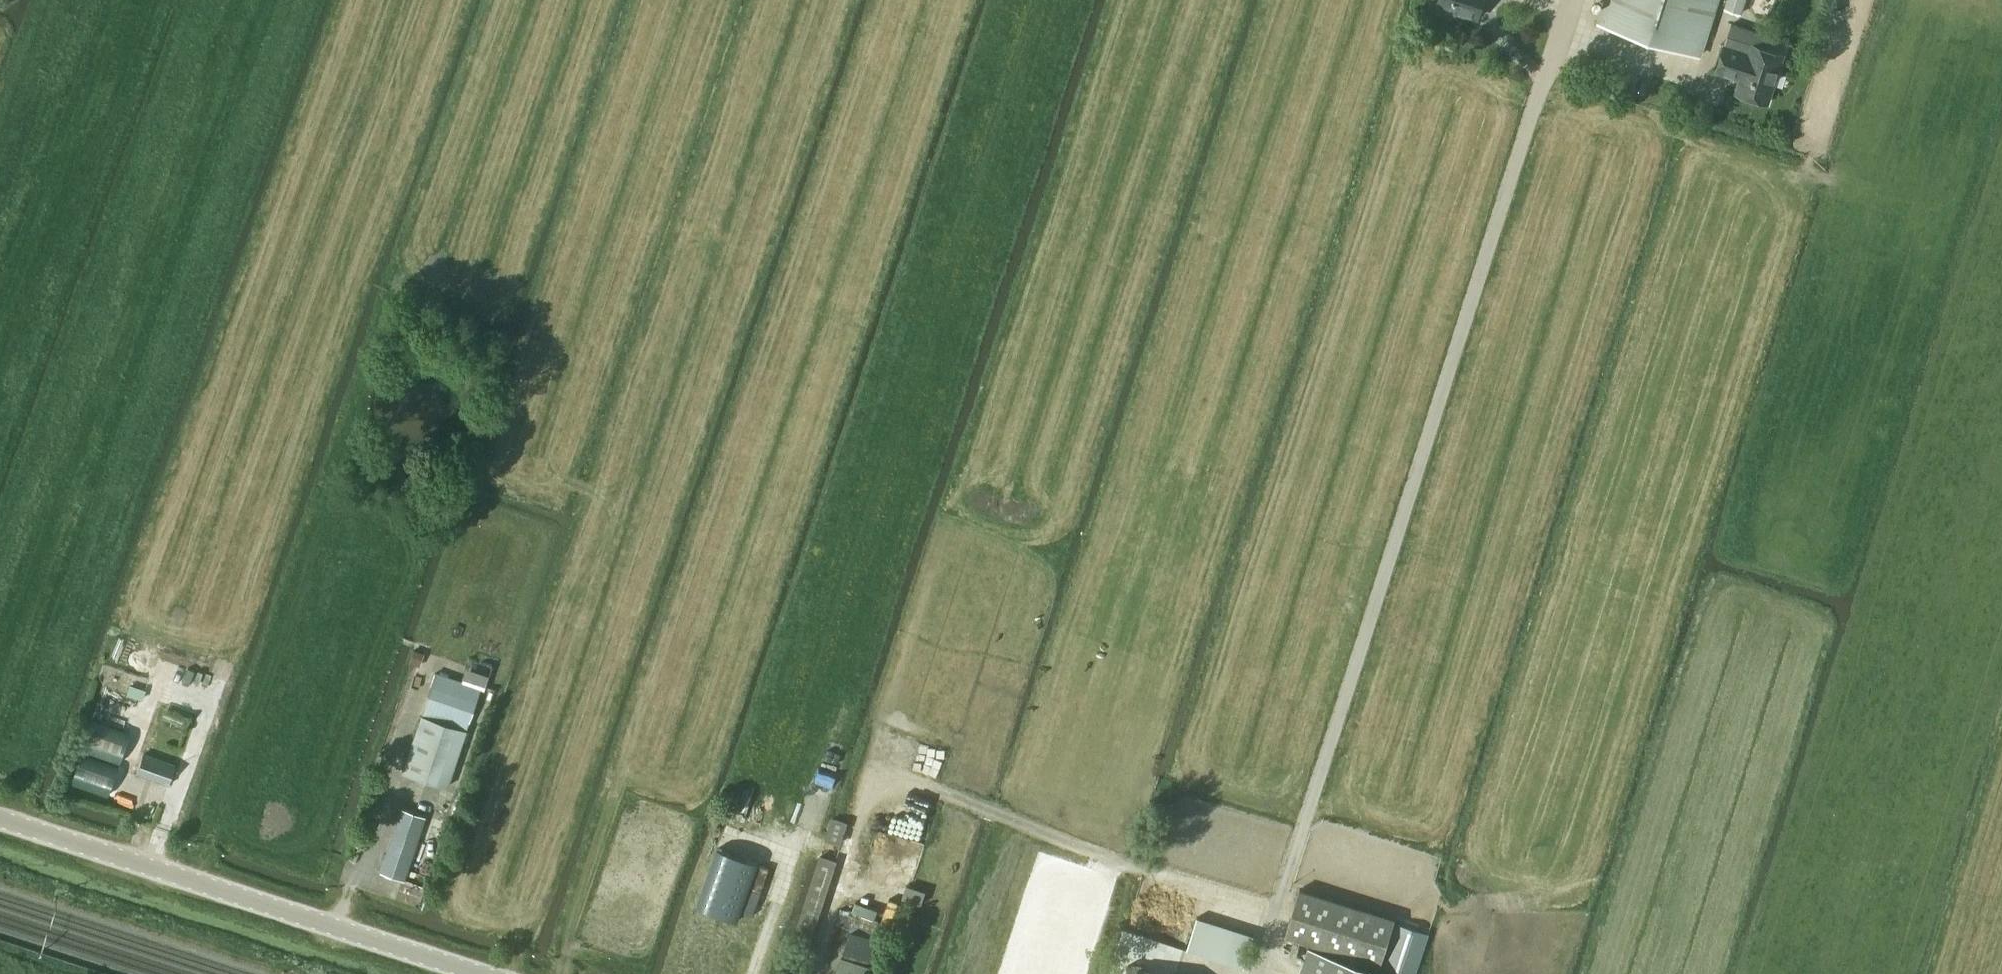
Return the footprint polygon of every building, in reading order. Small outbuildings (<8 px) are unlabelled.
[(1437,4),(1439,7),(1448,10),(1451,8),(1478,17),(1484,0),(1439,0),(1437,4)] [(1600,23),(1699,55),(1717,0),(1607,0),(1600,23)] [(1746,0),(1727,0),(1724,8),(1741,14),(1746,0)] [(1784,53),(1752,43),(1749,53),(1725,45),(1716,70),(1741,78),(1736,92),(1768,102),(1784,53)] [(435,673),(428,694),(473,709),(480,688),(435,673)] [(421,716),(402,772),(447,787),(466,730),(421,716)] [(113,740),(90,732),(86,741),(110,750),(113,740)] [(143,754),(136,772),(168,783),(174,766),(143,754)] [(393,833),(380,872),(403,880),(416,840),(424,816),(401,809),(393,833)] [(717,848),(697,906),(737,920),(758,863),(717,848)] [(1300,889),(1285,935),(1380,965),(1395,919),(1300,889)] [(1197,917),(1187,949),(1244,967),(1254,935),(1197,917)] [(852,930),(842,956),(841,956),(835,973),(870,973),(872,967),(871,966),(880,941),(852,930)] [(1309,946),(1300,973),(1393,973),(1309,946)]
